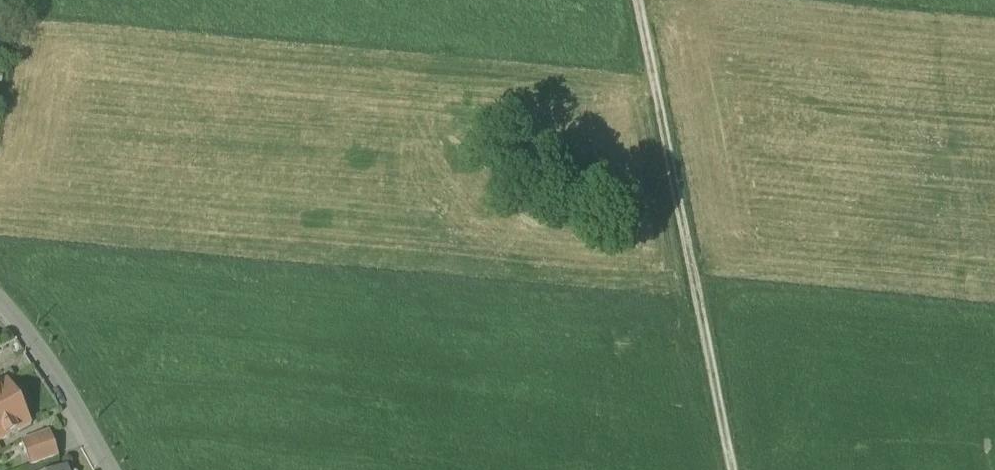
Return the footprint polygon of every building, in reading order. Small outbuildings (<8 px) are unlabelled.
[(31,424),(7,380),(0,384),(0,440),(31,424)] [(21,441),(30,466),(58,456),(49,431),(21,441)]
